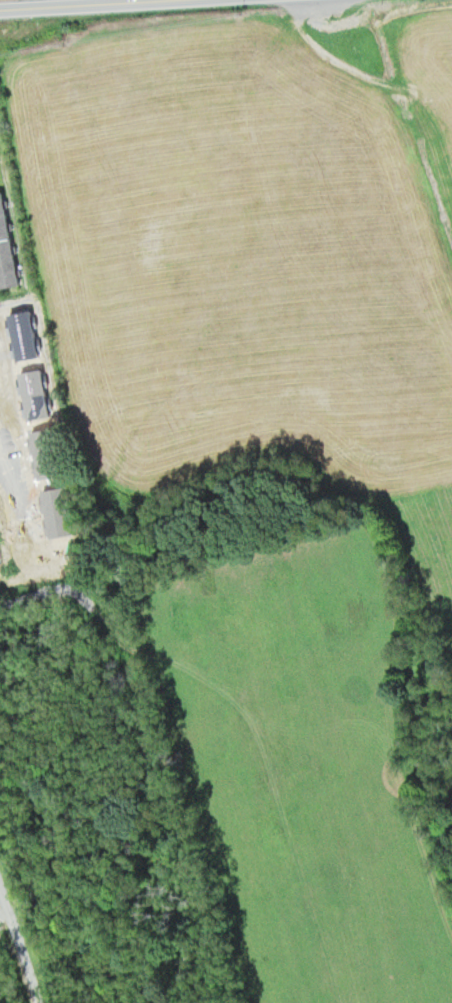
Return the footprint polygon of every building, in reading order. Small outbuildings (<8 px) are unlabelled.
[(21,285),(6,192),(0,193),(0,288),(0,289),(21,285)]
